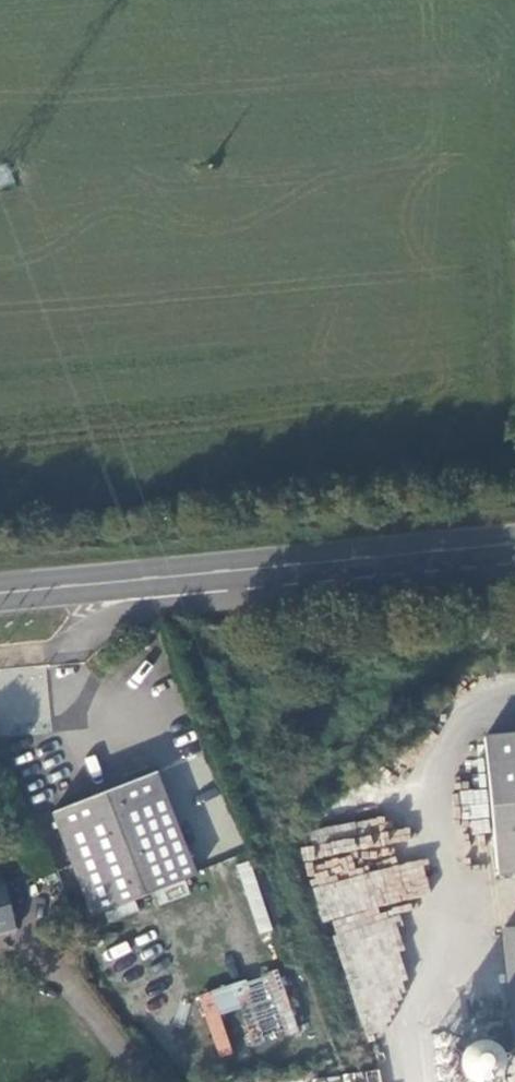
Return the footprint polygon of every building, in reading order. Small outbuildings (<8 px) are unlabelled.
[(448,744),(462,885),(514,879),(514,738),(448,744)] [(138,778),(35,816),(72,918),(176,880),(138,778)] [(299,836),(320,926),(431,900),(422,858),(397,864),(392,843),(411,839),(408,826),(387,830),(384,816),(299,836)] [(466,935),(481,1081),(514,1081),(514,930),(466,935)] [(218,1054),(297,1025),(276,968),(197,997),(218,1054)]
